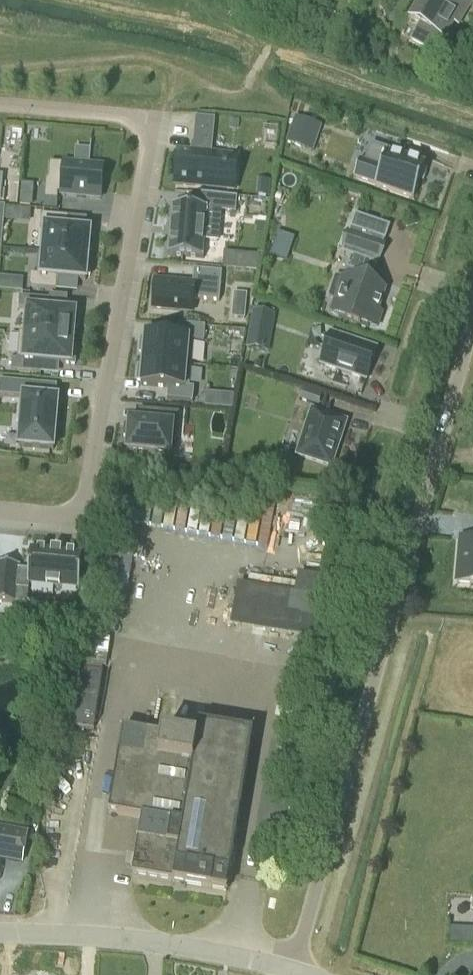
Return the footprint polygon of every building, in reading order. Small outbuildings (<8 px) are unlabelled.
[(410,19),(420,24),(411,41),(430,51),(434,43),(439,45),(452,23),(463,4),(468,7),(472,0),(421,0),(410,19)] [(294,117),(286,143),(304,149),(313,123),(294,117)] [(178,152),(175,184),(225,189),(228,156),(209,155),(213,120),(197,119),(194,153),(178,152)] [(360,161),(354,178),(375,186),(413,200),(425,166),(413,162),(415,156),(415,155),(403,151),(406,140),(377,130),(372,145),(365,163),(360,161)] [(45,176),(44,185),(57,187),(58,181),(58,177),(59,170),(62,171),(62,172),(101,176),(104,143),(75,140),(75,142),(50,139),(49,155),(47,155),(45,176)] [(260,180),(259,195),(269,196),(270,180),(260,180)] [(168,254),(168,255),(203,259),(204,254),(205,240),(218,241),(221,210),(235,211),(236,198),(200,194),(198,208),(172,206),(172,207),(174,207),(169,254),(168,254)] [(254,214),(266,216),(268,202),(256,200),(254,214)] [(5,208),(4,221),(14,221),(15,209),(5,208)] [(41,226),(39,251),(86,255),(87,247),(90,247),(91,233),(88,233),(88,229),(61,227),(62,215),(36,213),(34,226),(41,226)] [(335,276),(328,298),(337,304),(335,310),(342,314),(342,316),(371,325),(372,323),(380,324),(384,314),(376,308),(383,288),(369,283),(372,276),(374,276),(379,262),(377,261),(385,241),(390,226),(355,214),(350,229),(342,253),(351,256),(347,268),(358,272),(356,277),(354,276),(353,278),(335,276)] [(290,259),(297,235),(279,230),(272,254),(290,259)] [(25,275),(24,290),(50,292),(51,279),(84,282),(84,278),(88,278),(89,264),(85,264),(86,255),(39,251),(36,276),(25,275)] [(248,270),(257,271),(258,261),(249,260),(248,270)] [(153,305),(192,309),(194,296),(219,299),(222,269),(194,267),(193,281),(155,277),(153,305)] [(8,291),(9,278),(0,277),(0,290),(8,291)] [(233,292),(232,305),(245,306),(246,306),(247,293),(233,292)] [(26,335),(73,339),(74,329),(78,329),(79,313),(48,311),(49,299),(20,297),(18,308),(28,309),(26,334),(26,335)] [(267,351),(273,316),(254,313),(247,348),(267,351)] [(205,342),(207,327),(181,325),(179,339),(146,336),(146,339),(142,339),(141,353),(145,353),(144,362),(192,366),(194,341),(205,342)] [(72,349),(73,339),(26,335),(26,334),(19,333),(17,360),(12,359),(11,371),(41,373),(42,362),(75,365),(76,349),(72,349)] [(321,364),(366,379),(377,349),(331,333),(321,364)] [(189,391),(192,366),(144,362),(143,370),(140,370),(139,384),(143,384),(142,388),(169,390),(168,402),(195,405),(196,392),(189,391)] [(4,380),(3,396),(27,398),(23,447),(58,450),(62,400),(39,398),(40,384),(4,380)] [(314,404),(316,395),(303,390),(300,399),(314,404)] [(204,406),(217,407),(218,393),(206,392),(204,406)] [(347,422),(311,410),(296,456),(332,467),(347,422)] [(127,451),(175,455),(178,413),(155,411),(154,423),(137,421),(130,421),(129,426),(125,425),(124,437),(128,437),(127,451)] [(457,583),(472,584),(472,541),(460,540),(457,583)] [(17,604),(17,603),(16,603),(17,589),(29,590),(29,585),(78,589),(77,590),(79,590),(82,553),(81,553),(81,554),(61,553),(62,551),(61,551),(60,553),(53,552),(53,550),(52,550),(51,552),(32,550),(32,549),(31,549),(29,570),(20,569),(20,566),(0,564),(0,603),(17,604)] [(317,641),(327,580),(299,575),(295,595),(238,585),(230,626),(317,641)] [(70,622),(54,621),(53,631),(69,633),(70,622)] [(103,673),(80,669),(71,727),(94,730),(103,673)] [(231,868),(254,734),(199,725),(196,742),(123,729),(109,813),(142,819),(133,876),(226,892),(230,868),(231,868)] [(19,858),(24,828),(0,824),(0,855),(19,858)] [(472,941),(472,925),(453,925),(453,940),(472,941)]
